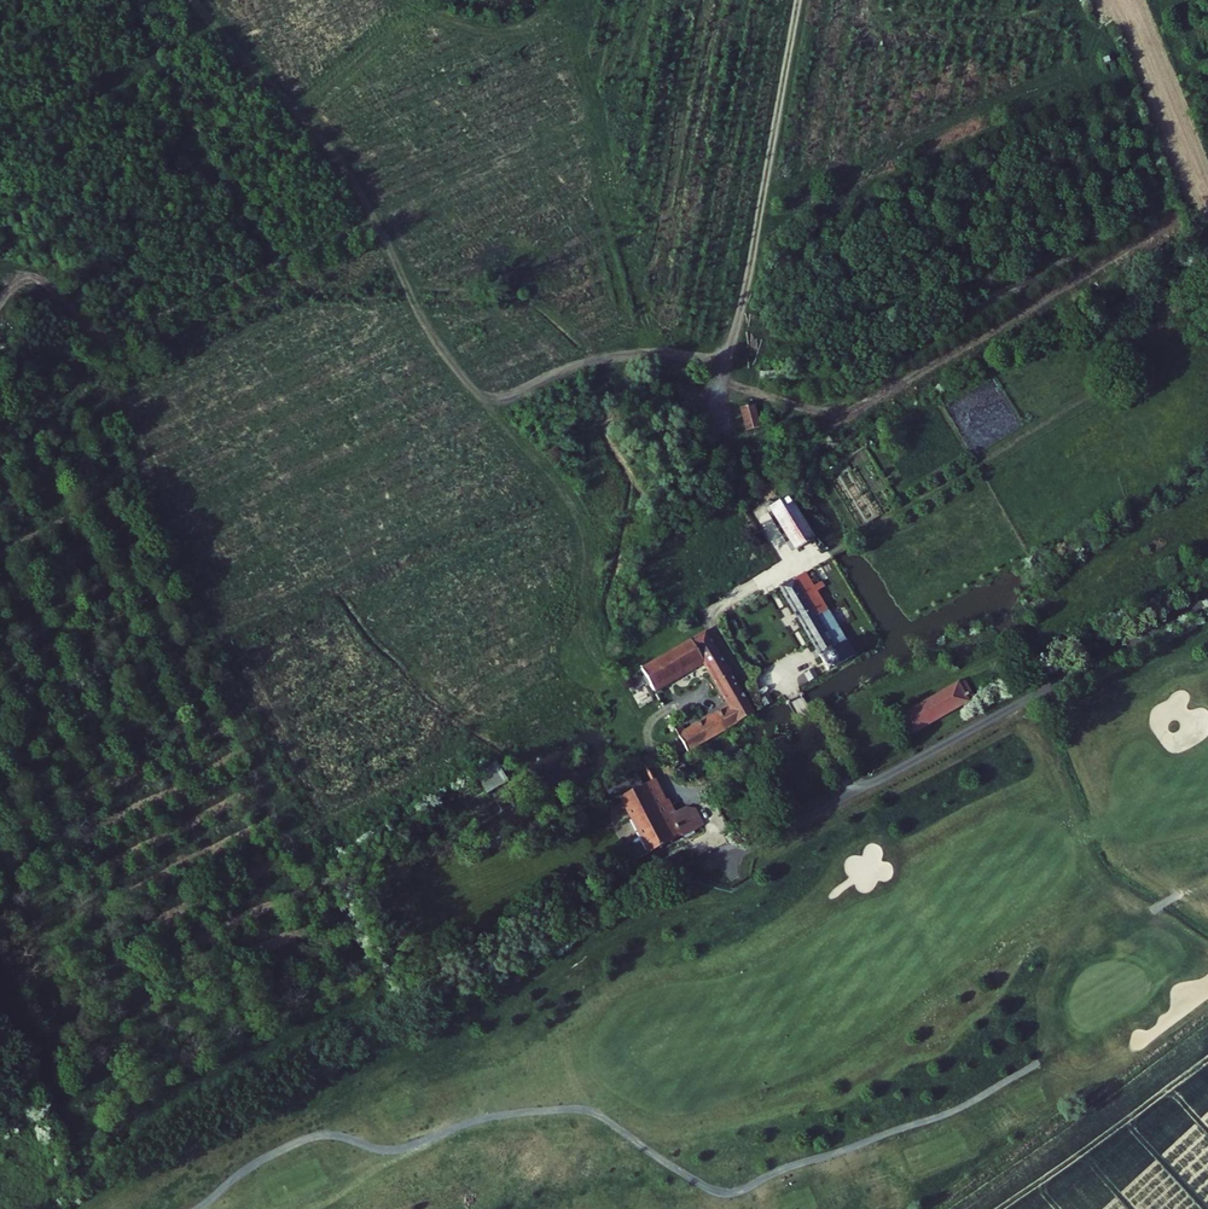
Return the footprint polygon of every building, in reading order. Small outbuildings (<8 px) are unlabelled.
[(746,432),(762,427),(755,404),(739,409),(746,432)] [(800,489),(781,501),(808,543),(827,531),(800,489)] [(814,564),(789,579),(836,659),(865,642),(858,630),(854,633),(841,610),(832,616),(823,600),(832,595),(825,583),(834,578),(827,566),(818,572),(814,564)] [(718,625),(654,662),(672,694),(678,691),(669,674),(713,648),(741,697),(696,722),(687,707),(681,711),(699,743),(764,705),(718,625)] [(973,675),(910,710),(921,729),(983,693),(973,675)] [(642,811),(660,849),(694,833),(681,807),(665,774),(632,790),(642,811)] [(632,790),(612,800),(622,821),(642,811),(632,790)] [(693,802),(681,807),(694,833),(706,827),(714,818),(706,800),(693,802)] [(660,849),(642,811),(622,821),(640,859),(660,849)]
